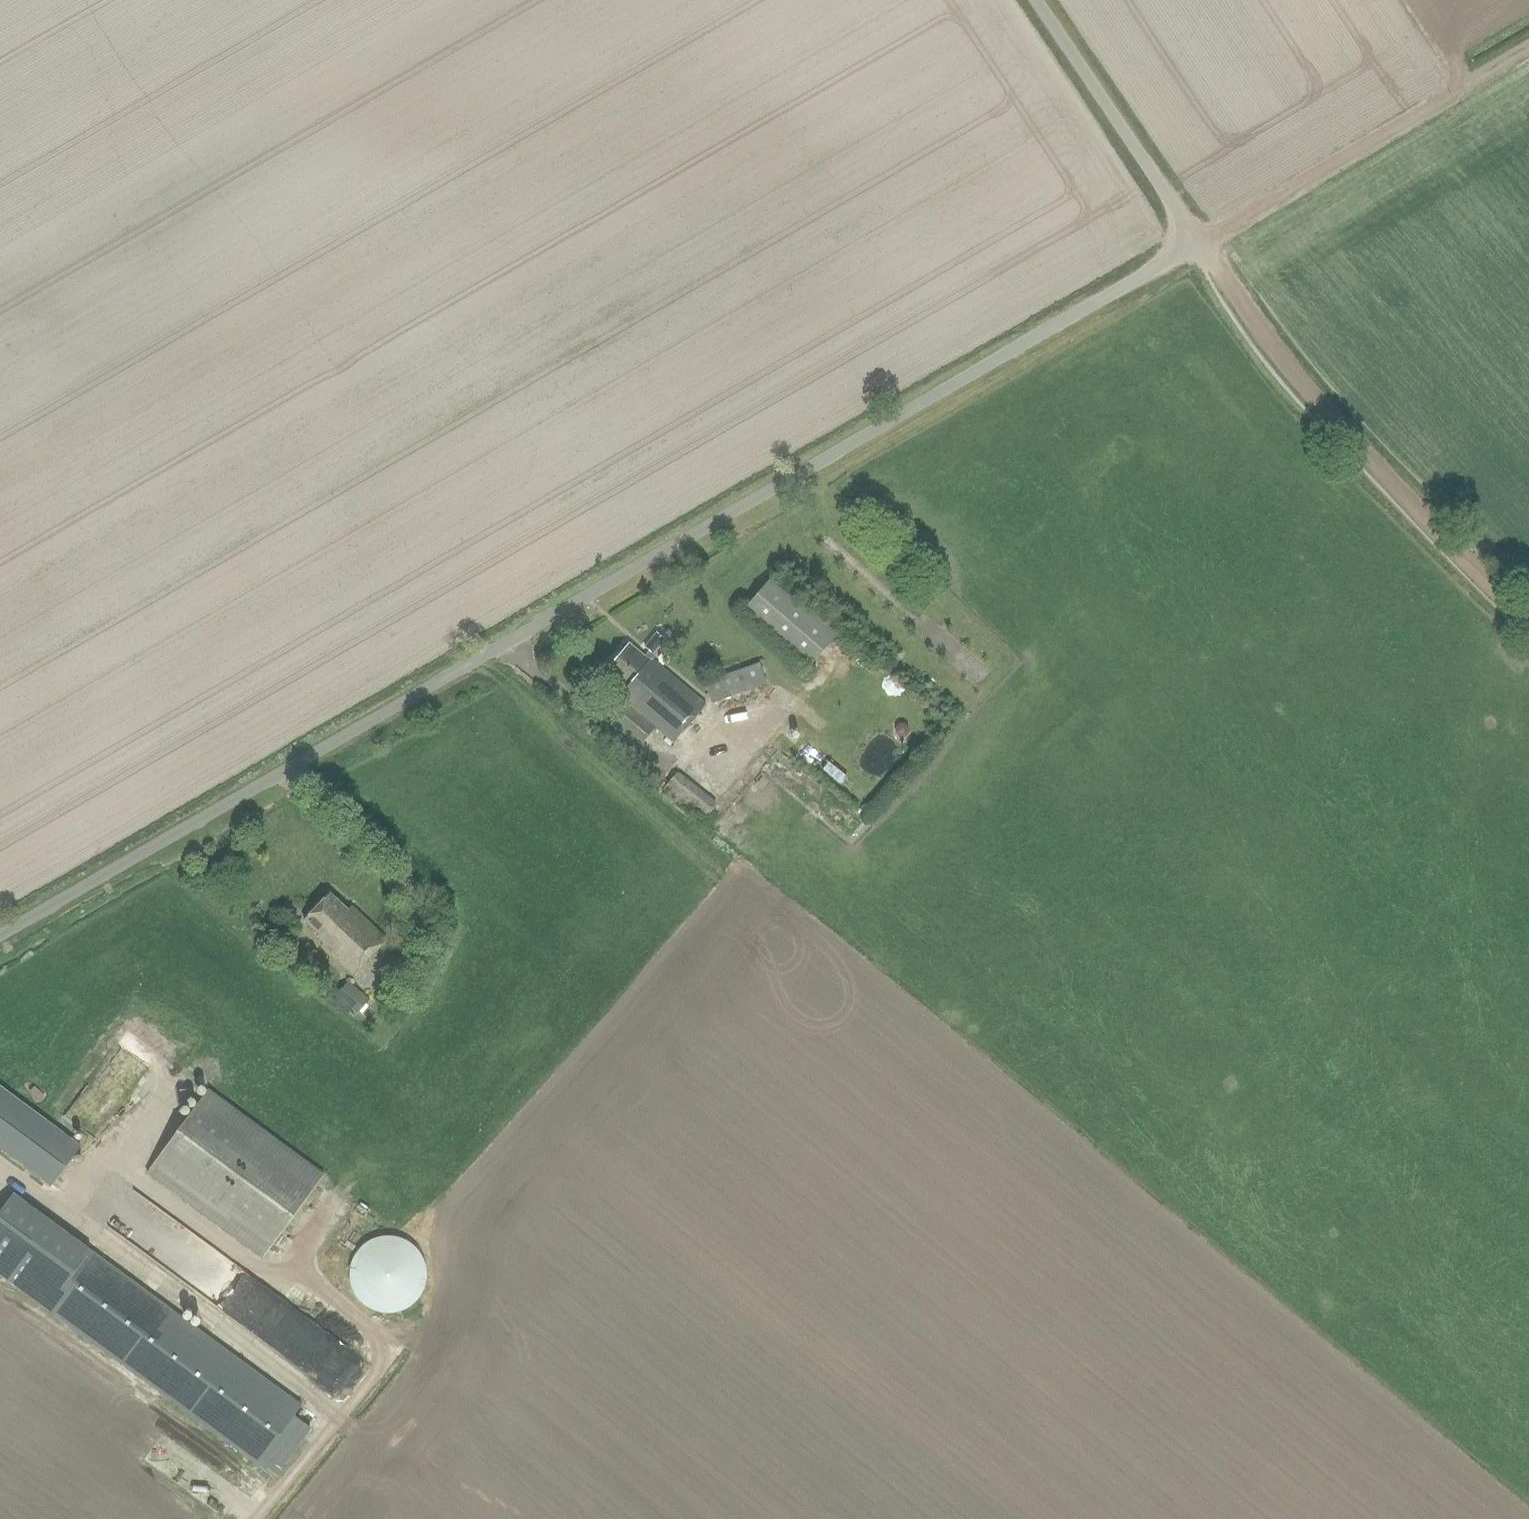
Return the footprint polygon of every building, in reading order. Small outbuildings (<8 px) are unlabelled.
[(771,578),(744,610),(807,667),(837,634),(771,578)] [(673,742),(705,704),(650,658),(653,654),(652,652),(664,638),(657,632),(645,647),(649,650),(644,656),(628,643),(608,668),(628,685),(618,696),(627,703),(612,722),(639,745),(655,727),(673,742)] [(767,683),(760,662),(706,680),(713,701),(767,683)] [(701,823),(716,803),(677,773),(661,790),(701,823)] [(347,910),(329,894),(304,922),(318,934),(315,938),(322,944),(320,946),(353,976),(386,939),(350,907),(347,910)] [(309,962),(317,953),(309,945),(300,953),(309,962)] [(358,1014),(369,1000),(347,981),(336,995),(358,1014)] [(0,1090),(0,1147),(51,1185),(79,1148),(0,1090)] [(262,1259),(323,1175),(207,1090),(146,1173),(262,1259)] [(294,1415),(300,1407),(12,1194),(0,1210),(0,1274),(258,1464),(294,1415)] [(426,1279),(427,1266),(422,1254),(414,1244),(403,1237),(390,1234),(377,1236),(365,1242),(357,1252),(352,1265),(351,1278),(356,1290),(364,1300),(375,1307),(388,1310),(401,1308),(413,1302),(421,1292),(426,1279)] [(349,1397),(374,1362),(251,1272),(238,1289),(243,1292),(230,1309),(349,1397)]
